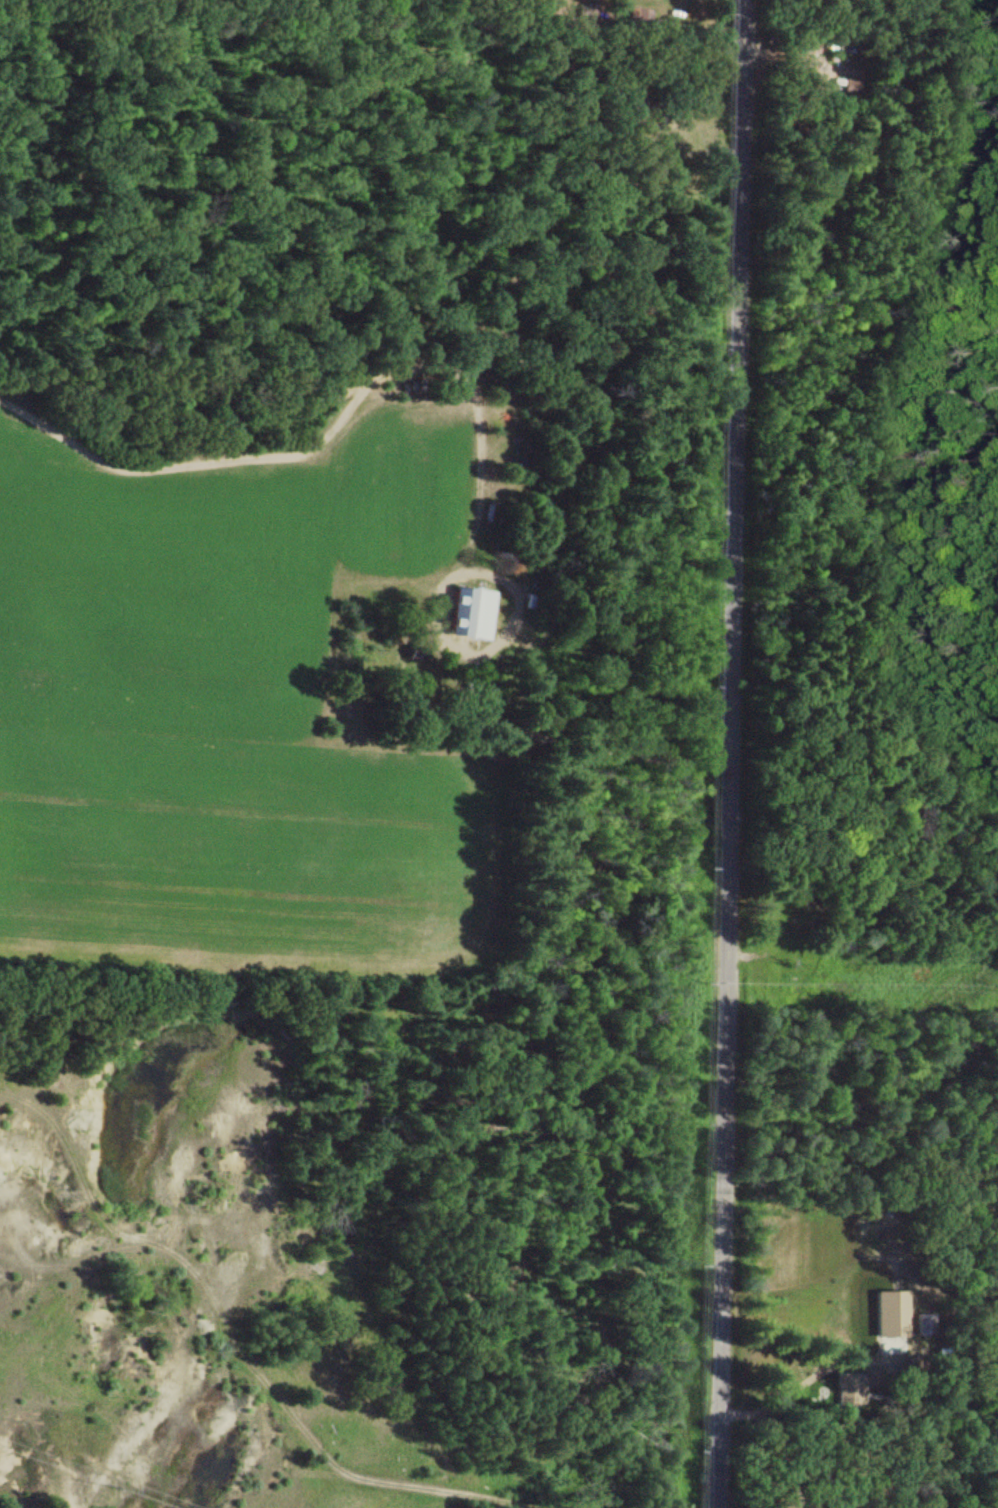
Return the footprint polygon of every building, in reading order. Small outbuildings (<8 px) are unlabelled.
[(863,1406),(864,1373),(838,1372),(838,1406),(863,1406)]
